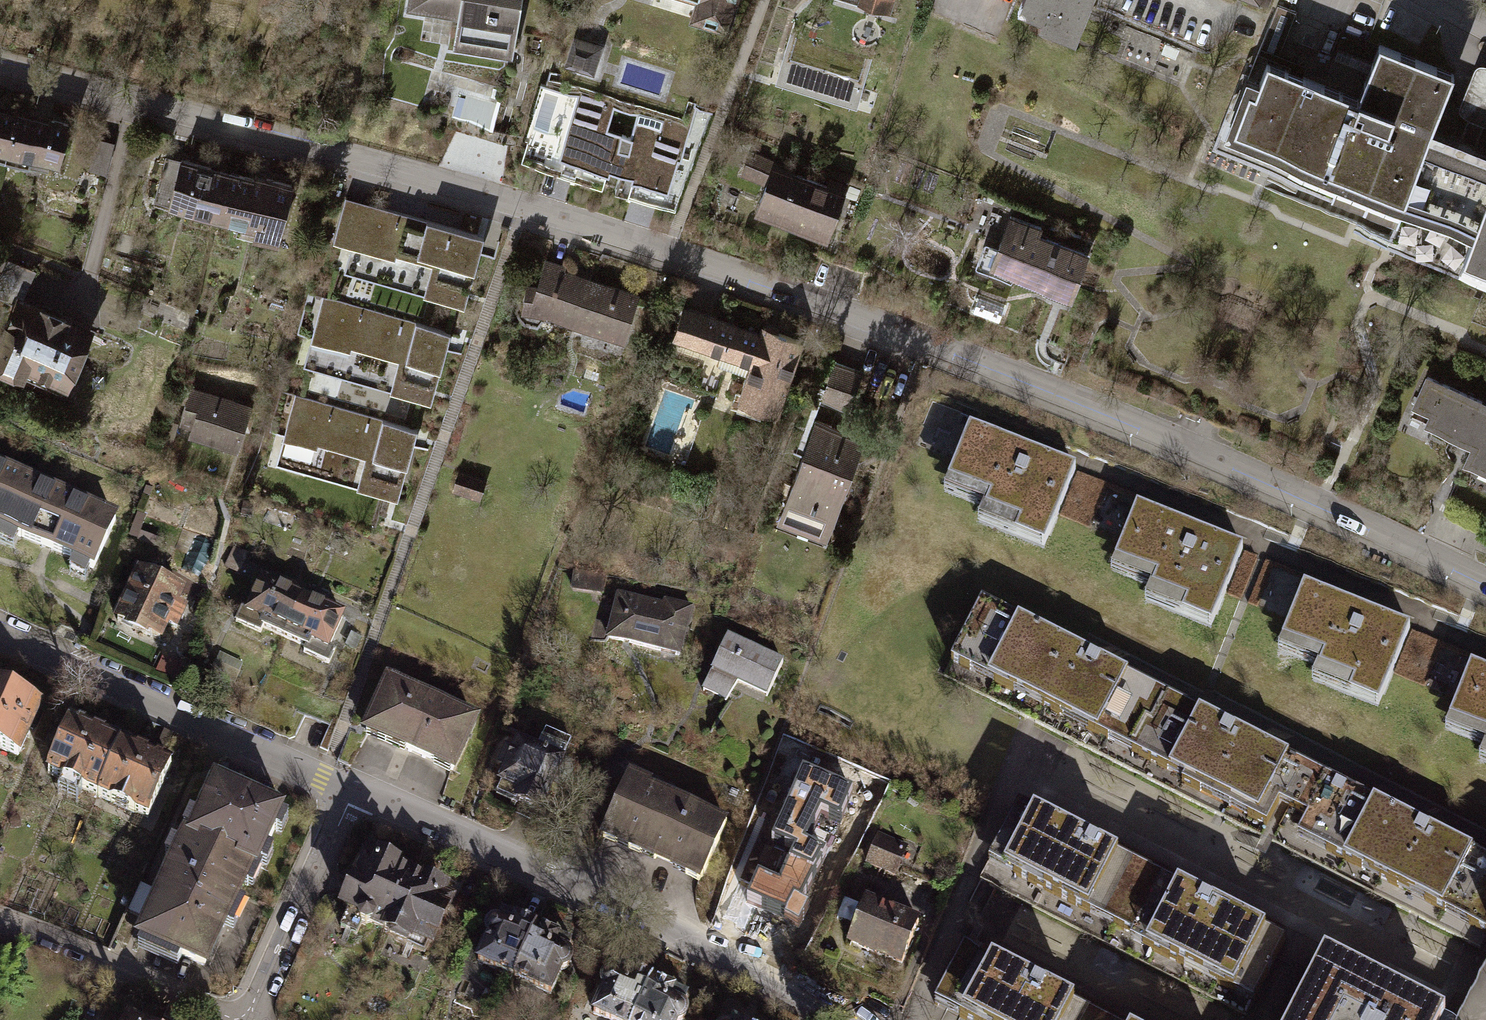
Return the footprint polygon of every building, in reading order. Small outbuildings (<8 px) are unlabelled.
[(404,18),(424,21),(425,16),(454,21),(449,57),(511,66),(520,0),(406,0),(404,18)] [(691,4),(685,24),(726,36),(737,0),(680,0),(691,4)] [(831,0),(887,20),(894,0),(831,0)] [(1016,12),(1037,20),(1034,29),(1072,44),(1090,0),(1021,0),(1016,12)] [(1265,10),(1268,0),(1239,0),(1265,10)] [(597,47),(570,39),(562,66),(588,74),(597,47)] [(875,69),(783,39),(769,80),(780,84),(775,101),(848,125),(854,107),(863,109),(875,69)] [(1457,269),(1485,196),(1485,153),(1430,132),(1451,78),(1375,48),(1354,103),(1262,67),(1255,85),(1237,79),(1209,151),(1395,223),(1388,242),(1457,269)] [(1466,107),(1485,115),(1485,55),(1466,107)] [(606,170),(618,174),(638,107),(561,84),(559,90),(538,83),(525,127),(561,138),(554,159),(605,175),(606,170)] [(638,107),(618,174),(631,177),(630,182),(663,191),(673,158),(676,159),(687,121),(638,107)] [(8,115),(0,144),(0,165),(12,168),(11,173),(29,178),(30,173),(52,178),(66,126),(43,120),(42,124),(8,115)] [(84,171),(106,177),(114,144),(93,138),(84,171)] [(769,166),(771,162),(747,153),(738,177),(761,186),(751,213),(825,241),(845,189),(829,183),(827,187),(769,166)] [(225,173),(162,157),(147,212),(172,218),(174,211),(213,221),(225,173)] [(249,179),(225,173),(213,221),(260,233),(258,239),(275,244),(290,184),(250,173),(249,179)] [(1457,269),(1485,281),(1485,196),(1457,269)] [(340,273),(460,307),(480,237),(341,197),(328,240),(348,246),(340,273)] [(1041,228),(1008,215),(994,249),(981,244),(969,274),(1008,289),(1012,279),(1069,301),(1087,253),(1039,235),(1041,228)] [(24,299),(36,272),(0,255),(0,298),(6,301),(0,315),(0,379),(16,386),(19,379),(60,398),(92,330),(24,299)] [(639,294),(543,262),(535,287),(526,284),(517,309),(622,345),(639,294)] [(304,370),(424,404),(444,333),(305,294),(293,337),(312,342),(304,370)] [(776,416),(803,342),(762,327),(760,333),(684,306),(672,338),(749,366),(737,402),(776,416)] [(819,399),(849,410),(863,371),(833,360),(819,399)] [(1426,372),(1404,418),(1467,448),(1460,465),(1485,478),(1485,400),(1426,372)] [(250,406),(189,387),(177,425),(187,428),(183,440),(234,456),(250,406)] [(273,466),(393,499),(413,429),(273,389),(261,432),(281,438),(273,466)] [(861,439),(812,421),(774,526),(776,527),(823,544),(861,439)] [(1075,469),(970,427),(944,491),(984,507),(978,521),(1044,548),(1075,469)] [(0,468),(0,535),(25,480),(0,468)] [(457,470),(450,492),(482,503),(490,481),(457,470)] [(25,480),(0,535),(0,541),(17,549),(20,541),(74,566),(71,573),(91,582),(119,523),(25,480)] [(1243,549),(1137,507),(1111,570),(1151,586),(1145,601),(1211,627),(1243,549)] [(134,513),(125,537),(156,550),(159,541),(136,532),(142,517),(134,513)] [(219,568),(236,576),(246,552),(230,545),(219,568)] [(183,594),(131,571),(108,627),(158,650),(164,635),(174,640),(187,612),(177,607),(183,594)] [(573,592),(603,597),(607,577),(576,572),(573,592)] [(299,598),(256,579),(242,613),(235,610),(228,628),(257,640),(261,631),(282,639),(299,598)] [(1410,628),(1304,586),(1278,650),(1318,666),(1312,680),(1378,707),(1410,628)] [(616,593),(602,640),(679,662),(695,608),(665,599),(663,606),(616,593)] [(343,616),(299,598),(282,639),(302,648),(298,656),(327,669),(334,653),(329,650),(343,616)] [(1159,692),(982,602),(951,661),(1129,752),(1159,692)] [(783,663),(724,636),(698,694),(726,707),(734,689),(765,703),(783,663)] [(152,674),(171,683),(177,667),(158,658),(152,674)] [(1471,665),(1445,729),(1485,745),(1479,759),(1485,762),(1485,671),(1471,665)] [(479,719),(384,678),(357,740),(451,781),(479,719)] [(0,690),(0,748),(1,748),(19,755),(40,708),(0,690)] [(1299,764),(1159,692),(1129,752),(1184,780),(1182,784),(1266,827),(1279,803),(1299,764)] [(121,743),(72,722),(48,775),(97,797),(121,743)] [(512,739),(486,797),(521,812),(529,794),(543,800),(570,741),(542,729),(533,749),(512,739)] [(172,766),(121,743),(97,797),(148,819),(172,766)] [(1303,766),(1299,764),(1279,803),(1283,805),(1308,818),(1297,838),(1344,861),(1374,802),(1303,766)] [(841,822),(853,793),(802,772),(772,844),(793,854),(778,886),(757,877),(747,902),(785,919),(793,900),(802,904),(826,855),(808,846),(821,814),(841,822)] [(651,786),(625,775),(593,846),(695,892),(728,821),(705,810),(702,817),(648,792),(651,786)] [(187,815),(175,843),(254,878),(257,870),(263,873),(270,857),(264,855),(271,837),(277,840),(284,824),(279,821),(281,815),(208,783),(193,817),(187,815)] [(1374,802),(1344,861),(1485,934),(1485,859),(1374,802)] [(1135,864),(1019,804),(989,861),(1105,921),(1135,864)] [(878,835),(865,867),(896,879),(909,847),(878,835)] [(247,893),(254,878),(175,843),(172,848),(168,846),(159,866),(164,868),(130,944),(204,977),(223,934),(228,936),(241,908),(236,906),(242,891),(247,893)] [(409,872),(360,850),(332,912),(345,918),(338,931),(357,940),(363,927),(381,934),(409,872)] [(1284,941),(1135,864),(1105,921),(1132,935),(1130,939),(1253,1002),(1284,941)] [(458,894),(409,872),(381,934),(429,956),(458,894)] [(920,921),(862,898),(842,949),(900,972),(920,921)] [(532,928),(491,911),(487,919),(482,921),(477,933),(479,937),(466,968),(507,985),(532,928)] [(573,946),(532,928),(507,985),(548,1003),(561,974),(566,972),(571,959),(570,954),(573,946)] [(964,947),(934,1005),(965,1019),(1090,1019),(1094,1012),(964,947)] [(1444,1018),(1328,959),(1293,1019),(1444,1019),(1444,1018)] [(607,964),(603,973),(599,974),(594,987),(596,991),(583,1019),(632,1019),(649,982),(607,964)] [(649,982),(632,1019),(685,1019),(688,1012),(686,1007),(690,1000),(649,982)]
